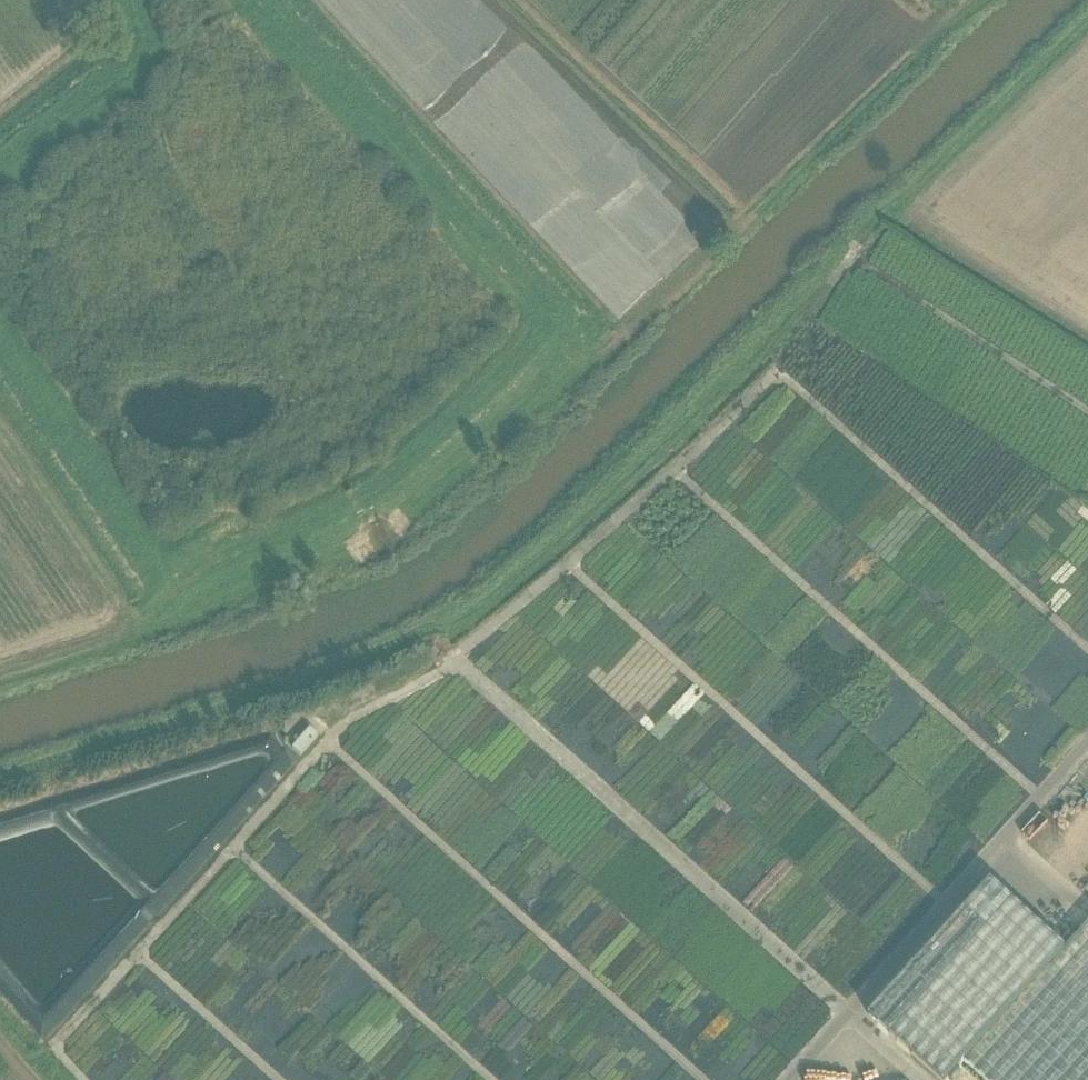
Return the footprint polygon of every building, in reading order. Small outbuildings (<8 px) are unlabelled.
[(316,731),(300,755),(311,762),(327,739),(316,731)] [(869,1017),(939,1079),(947,1079),(963,1063),(982,1079),(1087,1079),(1087,924),(1066,949),(1057,942),(1045,931),(991,881),(869,1017)] [(870,1073),(850,1054),(825,1079),(863,1079),(870,1073)]
